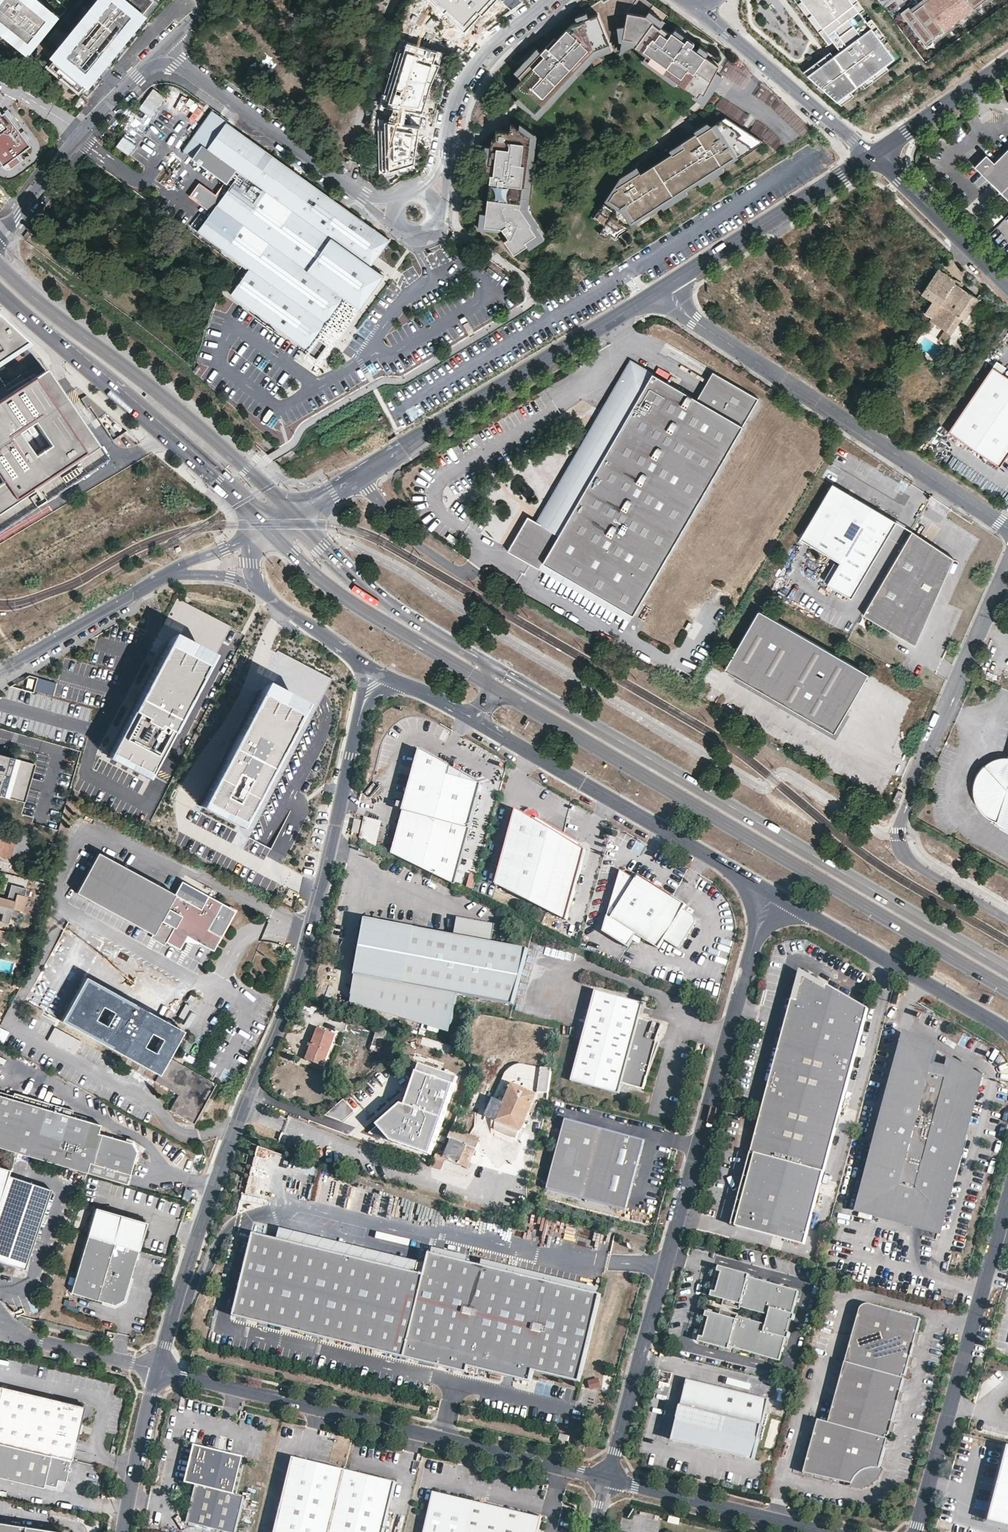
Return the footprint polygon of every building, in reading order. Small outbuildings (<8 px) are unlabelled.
[(34,0),(0,0),(0,26),(29,50),(31,51),(57,19),(55,17),(34,0)] [(55,17),(59,13),(42,0),(34,0),(55,17)] [(60,51),(49,65),(87,97),(102,78),(99,75),(106,66),(110,68),(120,55),(117,52),(113,49),(153,0),(102,0),(60,51)] [(102,0),(91,0),(93,2),(68,34),(65,32),(59,39),(55,44),(57,46),(56,48),(60,51),(102,0)] [(159,0),(153,0),(113,49),(117,52),(159,0)] [(461,30),(493,0),(432,0),(461,30)] [(852,0),(802,0),(842,50),(809,76),(840,101),(896,57),(852,0)] [(985,0),(928,0),(913,11),(910,8),(909,7),(900,13),(925,46),(933,39),(954,23),(965,16),(985,0)] [(928,0),(921,0),(910,8),(913,11),(928,0)] [(965,16),(967,19),(992,0),(985,0),(965,16)] [(646,15),(661,26),(664,22),(649,11),(646,15)] [(588,17),(586,12),(574,17),(576,22),(588,17)] [(700,91),(704,93),(716,71),(719,65),(706,56),(709,52),(694,42),(691,46),(684,41),(687,37),(675,29),(672,32),(671,31),(670,33),(661,26),(646,15),(627,12),(625,25),(623,38),(632,39),(637,43),(635,47),(646,55),(650,58),(648,60),(677,81),(694,93),(697,95),(700,91)] [(518,96),(535,111),(593,50),(609,43),(597,13),(588,17),(576,22),(570,24),(556,39),(548,47),(546,45),(541,51),(537,55),(533,52),(527,58),(531,62),(518,75),(521,78),(511,89),(518,96)] [(936,42),(957,26),(954,23),(933,39),(936,42)] [(632,45),(635,47),(637,43),(632,39),(623,38),(625,25),(617,27),(619,41),(622,41),(619,54),(632,45)] [(0,26),(0,32),(26,53),(29,50),(0,26)] [(548,47),(556,39),(554,37),(546,45),(548,47)] [(611,49),(609,43),(593,50),(535,111),(518,96),(515,100),(532,112),(531,113),(538,116),(595,56),(611,49)] [(442,53),(403,44),(384,99),(379,147),(401,152),(407,124),(425,128),(442,53)] [(754,72),(733,54),(720,73),(722,74),(722,75),(742,89),(754,72)] [(650,58),(646,55),(642,61),(675,84),(677,81),(648,60),(650,58)] [(531,62),(527,58),(514,71),(518,75),(531,62)] [(83,93),(49,65),(47,67),(81,96),(83,93)] [(720,73),(716,71),(704,93),(700,91),(697,95),(694,93),(693,96),(706,105),(722,75),(722,74),(720,73)] [(770,107),(776,96),(760,86),(754,96),(770,107)] [(809,128),(776,96),(770,107),(801,137),(809,128)] [(743,126),(750,115),(723,98),(717,108),(743,126)] [(4,166),(7,164),(10,169),(20,161),(17,156),(30,146),(5,112),(2,114),(0,111),(0,161),(4,166)] [(769,129),(757,120),(750,131),(761,137),(769,129)] [(210,148),(242,172),(262,145),(229,122),(210,148)] [(617,232),(737,158),(736,156),(751,147),(739,141),(744,138),(718,126),(709,131),(694,140),(693,138),(678,147),(680,151),(668,158),(637,177),(636,175),(613,190),(615,192),(610,194),(599,217),(609,222),(607,227),(617,232)] [(526,185),(532,136),(519,133),(497,128),(495,146),(493,163),(494,164),(493,173),(491,193),(488,212),(487,225),(505,226),(511,237),(507,239),(517,252),(529,243),(527,240),(538,233),(532,224),(533,223),(521,207),(524,185),(526,185)] [(532,247),(549,234),(530,207),(539,135),(520,128),(519,133),(532,136),(526,185),(524,185),(521,207),(533,223),(532,224),(538,233),(527,240),(529,243),(532,247)] [(694,140),(709,131),(704,128),(691,136),(694,140)] [(783,142),(769,129),(761,137),(774,151),(783,142)] [(617,237),(763,147),(744,138),(739,141),(751,147),(736,156),(737,158),(617,232),(607,227),(609,222),(599,217),(610,194),(615,192),(613,190),(608,193),(594,223),(606,229),(601,238),(608,242),(611,237),(617,237)] [(230,185),(232,186),(242,172),(210,148),(204,144),(193,159),(226,182),(230,185)] [(373,265),(392,239),(262,145),(242,172),(268,190),(226,249),(252,268),(233,294),(312,350),(322,337),(326,331),(332,335),(337,327),(331,324),(349,299),(362,308),(370,298),(379,284),(386,274),(373,265)] [(493,163),(495,146),(487,145),(486,155),(489,156),(487,172),(493,173),(494,164),(493,163)] [(668,158),(680,151),(678,147),(666,155),(668,158)] [(994,162),(986,154),(974,166),(1007,200),(1007,148),(994,162)] [(226,249),(268,190),(242,172),(232,186),(200,231),(226,249)] [(192,196),(211,210),(230,185),(226,182),(217,196),(200,184),(192,196)] [(487,225),(488,212),(483,212),(481,227),(501,228),(505,226),(487,225)] [(465,240),(455,232),(451,237),(462,245),(465,240)] [(954,283),(937,272),(922,293),(932,300),(939,305),(930,320),(931,320),(954,283)] [(978,299),(954,283),(931,320),(924,330),(930,334),(936,324),(945,330),(938,340),(944,343),(961,317),(965,320),(978,299)] [(375,302),(385,288),(379,284),(370,298),(375,302)] [(25,343),(0,319),(0,359),(25,343)] [(331,343),(322,337),(312,350),(311,352),(319,358),(331,343)] [(1007,367),(997,360),(992,366),(1002,373),(1007,367)] [(758,398),(724,379),(708,406),(697,400),(630,361),(536,522),(527,517),(506,551),(539,570),(542,565),(632,616),(758,398)] [(992,366),(948,431),(999,467),(1007,454),(1007,377),(1002,373),(992,366)] [(105,459),(45,370),(10,393),(0,379),(0,530),(105,459)] [(708,406),(724,379),(713,373),(697,400),(708,406)] [(898,419),(887,410),(880,419),(892,427),(893,427),(898,419)] [(902,423),(897,420),(893,427),(897,430),(902,423)] [(896,521),(833,483),(801,538),(840,561),(828,583),(852,597),(896,521)] [(912,530),(864,614),(903,638),(921,633),(955,558),(912,530)] [(542,565),(539,570),(629,622),(632,616),(542,565)] [(869,672),(759,609),(725,669),(835,732),(869,672)] [(921,633),(903,638),(916,645),(921,633)] [(166,642),(108,752),(149,773),(206,663),(166,642)] [(34,690),(54,696),(57,682),(38,677),(34,690)] [(300,712),(259,691),(201,801),(242,822),(300,712)] [(307,716),(300,712),(242,822),(249,826),(254,828),(312,718),(307,716)] [(391,853),(455,884),(484,785),(420,748),(405,803),(404,808),(391,853)] [(148,777),(149,773),(108,752),(107,755),(148,777)] [(1007,835),(1007,754),(1006,759),(1004,765),(992,777),(983,769),(981,771),(979,773),(978,776),(976,778),(975,782),(974,786),(973,789),(973,791),(973,794),(973,797),(973,800),(974,803),(976,807),(977,810),(980,813),(982,815),(985,818),(988,820),(993,822),(995,823),(994,827),(1007,835)] [(26,803),(36,764),(0,755),(0,796),(26,803)] [(985,767),(983,769),(992,777),(1004,765),(1006,759),(997,761),(995,761),(993,762),(990,764),(988,765),(985,767)] [(904,792),(899,789),(894,800),(899,802),(904,792)] [(576,839),(535,815),(533,818),(516,808),(496,883),(567,920),(586,850),(574,842),(576,839)] [(364,817),(360,838),(376,846),(381,821),(364,817)] [(362,820),(355,819),(352,832),(359,834),(362,820)] [(0,825),(0,854),(17,858),(19,851),(26,853),(30,837),(0,825)] [(220,937),(206,929),(221,903),(207,896),(200,909),(174,894),(97,852),(75,892),(152,934),(154,931),(166,908),(180,915),(167,938),(165,942),(179,949),(186,936),(212,951),(220,937)] [(686,904),(639,874),(636,879),(621,870),(610,905),(616,910),(611,918),(636,934),(642,937),(659,948),(664,939),(679,948),(694,924),(695,921),(693,915),(684,909),(686,904)] [(473,888),(475,874),(469,873),(467,887),(473,888)] [(207,896),(181,881),(174,894),(200,909),(207,896)] [(22,912),(26,896),(23,895),(26,888),(10,884),(6,899),(0,897),(0,913),(2,914),(0,921),(8,924),(10,916),(17,918),(18,911),(22,912)] [(220,937),(235,910),(221,903),(206,929),(220,937)] [(633,939),(636,934),(611,918),(616,910),(610,905),(602,931),(628,947),(633,939)] [(167,938),(180,915),(166,908),(154,931),(167,938)] [(491,922),(457,916),(454,935),(488,941),(491,922)] [(454,935),(366,918),(355,975),(368,978),(456,994),(514,1005),(529,949),(488,941),(454,935)] [(167,938),(154,931),(150,937),(163,945),(165,942),(167,938)] [(638,943),(642,937),(636,934),(633,939),(638,943)] [(10,938),(0,935),(0,942),(8,944),(10,938)] [(826,984),(799,968),(791,998),(795,1000),(801,975),(824,988),(826,984)] [(364,999),(368,978),(355,975),(352,994),(364,999)] [(802,1243),(867,1008),(826,984),(824,988),(801,975),(795,1000),(791,998),(749,1151),(753,1152),(734,1225),(802,1243)] [(449,1030),(456,994),(368,978),(364,999),(449,1030)] [(90,979),(64,1027),(158,1077),(169,1057),(184,1029),(90,979)] [(646,1076),(659,1042),(655,1041),(661,1024),(653,1021),(653,1023),(639,1018),(643,1004),(596,991),(571,1080),(618,1093),(621,1083),(643,1089),(646,1076)] [(305,1059),(324,1067),(337,1034),(318,1026),(312,1043),(309,1042),(308,1046),(310,1047),(305,1059)] [(46,1040),(75,1054),(81,1041),(53,1027),(46,1040)] [(381,1048),(385,1034),(376,1032),(372,1045),(381,1048)] [(935,1051),(905,1034),(857,1208),(937,1229),(978,1077),(949,1059),(946,1068),(931,1064),(935,1051)] [(949,1059),(935,1051),(931,1064),(946,1068),(949,1059)] [(215,1084),(169,1057),(158,1077),(155,1081),(178,1094),(169,1110),(193,1123),(215,1084)] [(458,1077),(423,1066),(412,1098),(406,1096),(381,1122),(394,1143),(431,1155),(458,1077)] [(548,1092),(551,1068),(541,1066),(538,1090),(548,1092)] [(501,1106),(495,1120),(501,1123),(497,1130),(513,1137),(516,1129),(519,1131),(521,1132),(530,1111),(534,1102),(538,1094),(512,1082),(501,1106)] [(133,1145),(131,1140),(97,1130),(99,1122),(0,1093),(0,1147),(15,1151),(85,1172),(89,1160),(129,1172),(135,1149),(133,1145)] [(534,1102),(530,1111),(535,1113),(539,1105),(534,1102)] [(495,1120),(501,1106),(497,1104),(491,1117),(491,1127),(497,1130),(501,1123),(495,1120)] [(625,1211),(644,1139),(565,1118),(546,1189),(625,1211)] [(467,1171),(478,1144),(477,1141),(455,1132),(452,1140),(443,1161),(467,1171)] [(446,1162),(436,1158),(432,1170),(442,1173),(446,1162)] [(125,1184),(129,1172),(89,1160),(85,1172),(87,1172),(125,1184)] [(7,1174),(9,1169),(0,1166),(0,1195),(7,1174)] [(50,1189),(7,1174),(0,1195),(0,1260),(23,1268),(50,1189)] [(246,1193),(244,1200),(259,1204),(261,1197),(246,1193)] [(86,1234),(137,1249),(146,1222),(94,1207),(86,1234)] [(580,1382),(601,1294),(429,1252),(424,1274),(254,1233),(234,1315),(476,1374),(477,1369),(531,1382),(533,1371),(580,1382)] [(137,1249),(86,1234),(69,1291),(113,1304),(123,1299),(137,1249)] [(716,1272),(720,1273),(714,1293),(710,1292),(709,1297),(722,1300),(720,1306),(738,1311),(739,1308),(767,1316),(765,1325),(737,1317),(737,1315),(719,1310),(718,1315),(705,1312),(704,1317),(708,1318),(702,1338),(698,1337),(697,1340),(728,1348),(728,1346),(779,1359),(785,1337),(787,1337),(789,1332),(786,1332),(789,1320),(792,1321),(793,1315),(791,1314),(797,1291),(747,1278),(748,1275),(717,1267),(716,1272)] [(861,1302),(829,1422),(819,1419),(805,1471),(852,1484),(856,1476),(861,1471),(865,1469),(872,1467),(879,1468),(920,1318),(861,1302)] [(752,1459),(767,1398),(686,1378),(671,1439),(752,1459)] [(59,1457),(67,1459),(68,1459),(81,1406),(0,1386),(0,1443),(59,1457)] [(0,1443),(0,1476),(40,1486),(41,1483),(52,1486),(54,1478),(59,1457),(0,1443)] [(228,1531),(234,1531),(243,1496),(233,1494),(243,1456),(223,1451),(223,1453),(212,1450),(213,1449),(194,1444),(184,1482),(194,1484),(185,1522),(228,1531)] [(1007,1445),(989,1512),(995,1523),(1007,1526),(1007,1444),(1007,1445)] [(62,1480),(67,1459),(59,1457),(54,1478),(62,1480)] [(293,1457),(275,1531),(328,1531),(344,1469),(293,1457)] [(344,1469),(328,1531),(384,1531),(395,1483),(344,1469)] [(542,1517),(434,1491),(424,1531),(538,1531),(542,1517)] [(995,1523),(989,1512),(987,1521),(995,1523)] [(671,1517),(669,1523),(679,1525),(681,1519),(671,1517)] [(56,1531),(16,1524),(15,1531),(8,1530),(9,1523),(0,1522),(0,1531),(56,1531)]
